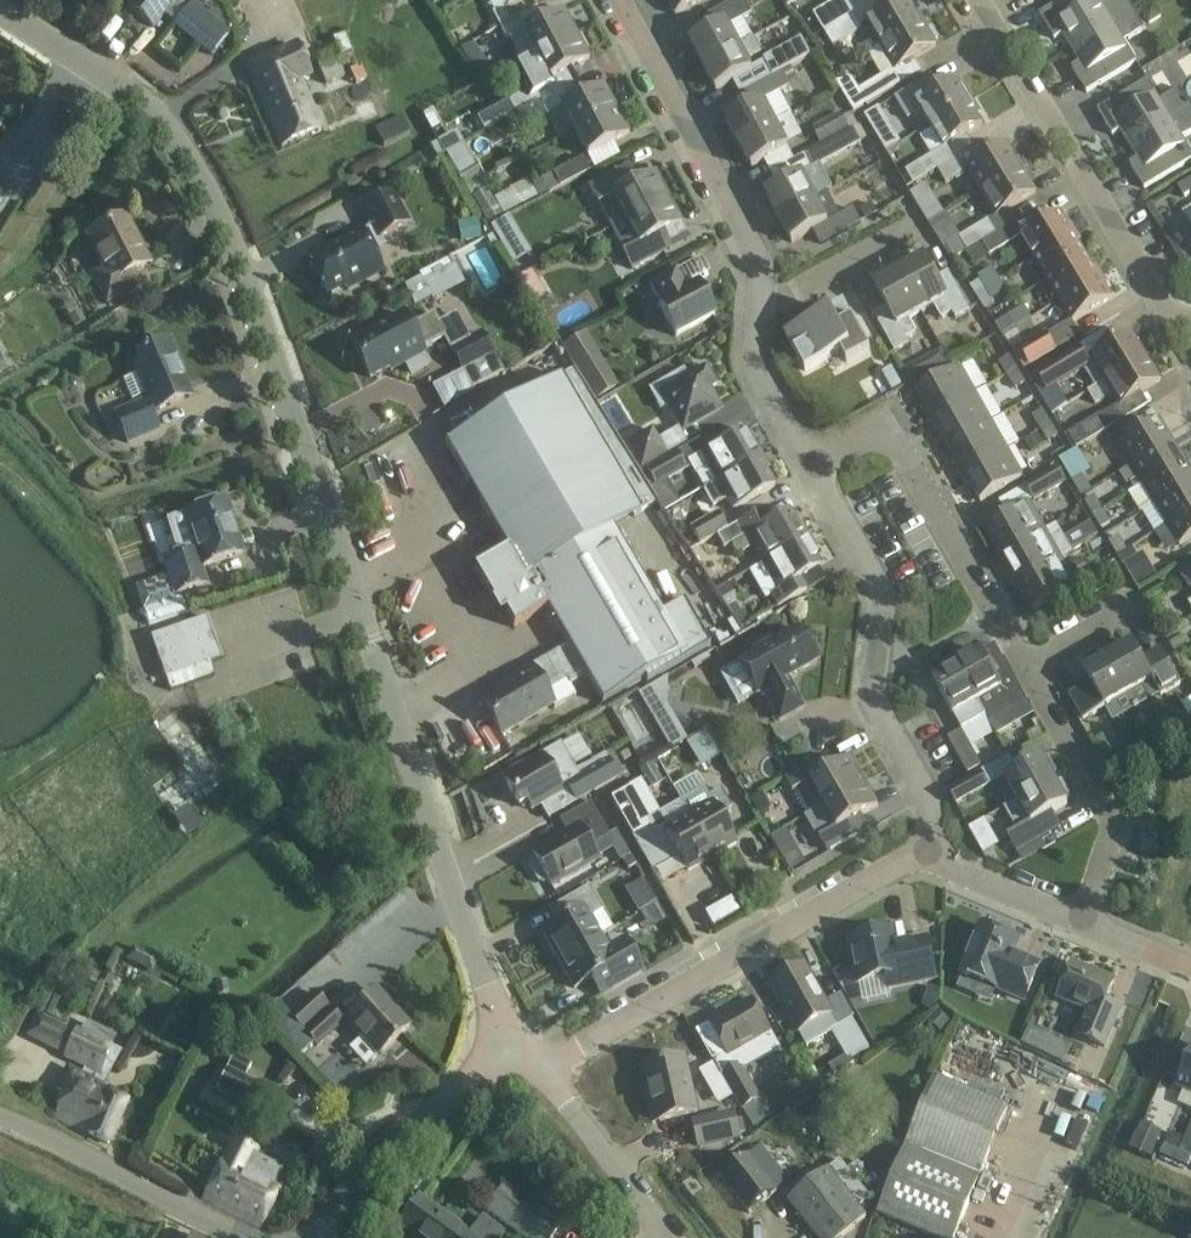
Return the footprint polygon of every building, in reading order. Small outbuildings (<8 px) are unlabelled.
[(128,6),(154,27),(162,17),(212,57),(230,34),(194,4),(196,0),(133,0),(128,6)] [(675,15),(703,0),(667,0),(675,15)] [(702,65),(739,46),(729,25),(751,13),(745,0),(734,0),(704,16),(711,29),(689,41),(702,65)] [(853,15),(844,0),(835,0),(813,13),(825,32),(853,15)] [(881,47),(922,23),(909,0),(904,0),(866,22),(881,47)] [(1071,48),(1134,11),(1127,0),(1109,0),(1102,4),(1100,0),(1063,0),(1040,14),(1054,39),(1063,34),(1071,48)] [(510,39),(523,62),(576,34),(563,9),(543,20),(537,6),(499,26),(506,41),(510,39)] [(1072,67),(1087,92),(1137,62),(1125,42),(1145,29),(1134,11),(1071,48),(1080,62),(1072,67)] [(853,15),(825,32),(833,47),(862,30),(853,15)] [(922,23),(881,47),(869,55),(881,77),(885,74),(914,59),(936,46),(935,44),(938,38),(932,28),(926,28),(922,23)] [(314,57),(325,83),(344,75),(337,58),(351,52),(344,34),(328,41),(331,50),(314,57)] [(543,83),(589,58),(576,34),(523,62),(498,76),(510,99),(508,100),(509,102),(498,108),(506,119),(516,114),(550,96),(543,83)] [(739,46),(702,65),(716,90),(752,70),(747,60),(760,53),(753,38),(739,46)] [(763,59),(772,76),(782,71),(811,56),(802,39),(763,59)] [(248,68),(264,108),(305,91),(300,80),(310,76),(298,47),(248,68)] [(789,86),(782,71),(772,76),(759,83),(766,98),(789,86)] [(894,89),(885,74),(881,77),(857,91),(852,82),(845,81),(835,87),(852,114),(894,89)] [(955,78),(939,88),(931,75),(895,97),(908,119),(922,111),(930,126),(975,98),(965,82),(959,85),(955,78)] [(1129,144),(1190,108),(1190,106),(1180,88),(1160,100),(1148,80),(1098,110),(1112,135),(1121,130),(1129,144)] [(561,108),(574,131),(616,109),(603,84),(577,98),(570,85),(550,96),(516,114),(522,125),(545,113),(546,116),(561,108)] [(321,130),(305,91),(264,108),(281,147),(321,130)] [(746,107),(725,118),(738,143),(775,123),(763,100),(762,98),(746,107)] [(978,116),(984,112),(975,98),(930,126),(943,148),(906,171),(913,184),(938,169),(974,147),(967,134),(983,125),(978,116)] [(1145,188),(1190,160),(1190,152),(1183,138),(1190,132),(1190,108),(1129,144),(1138,158),(1130,163),(1145,188)] [(616,109),(574,131),(587,156),(629,133),(616,109)] [(841,112),(812,128),(820,143),(850,127),(841,112)] [(402,115),(375,127),(384,147),(411,134),(402,115)] [(775,123),(738,143),(751,167),(788,148),(775,123)] [(861,143),(854,129),(804,155),(812,169),(821,164),(861,143)] [(437,156),(446,151),(439,140),(436,141),(430,144),(437,156)] [(967,170),(981,193),(1022,168),(1007,144),(985,157),(977,145),(974,147),(938,169),(946,182),(967,170)] [(469,184),(486,174),(472,151),(455,161),(469,184)] [(559,187),(589,172),(582,158),(552,174),(559,187)] [(598,205),(611,228),(668,198),(655,173),(637,183),(628,164),(586,186),(597,206),(598,205)] [(945,243),(954,258),(967,250),(982,242),(1016,221),(1010,208),(1036,192),(1022,168),(981,193),(994,216),(960,237),(959,235),(945,243)] [(834,188),(828,176),(809,186),(802,173),(765,193),(778,218),(815,198),(834,188)] [(502,215),(481,179),(467,187),(487,224),(502,215)] [(1190,179),(1177,186),(1183,197),(1190,192),(1190,181),(1190,179)] [(496,198),(505,213),(517,205),(518,207),(539,196),(531,182),(511,193),(509,190),(496,198)] [(928,221),(945,212),(928,182),(912,191),(928,221)] [(11,190),(0,183),(0,208),(11,190)] [(307,259),(326,295),(357,279),(359,282),(382,270),(369,246),(380,240),(379,237),(407,222),(391,192),(361,208),(371,226),(307,259)] [(621,253),(631,271),(673,249),(663,232),(681,222),(668,198),(611,228),(624,252),(621,253)] [(815,198),(778,218),(791,242),(828,223),(815,198)] [(841,232),(860,222),(853,210),(835,220),(841,232)] [(1020,237),(1033,258),(1073,235),(1060,213),(1024,234),(1016,221),(982,242),(990,255),(1020,237)] [(512,263),(532,252),(511,214),(492,224),(512,263)] [(92,274),(107,303),(140,286),(133,273),(152,263),(139,237),(137,238),(125,216),(87,236),(103,268),(92,274)] [(1073,235),(1033,258),(1046,280),(1086,256),(1073,235)] [(1086,256),(1046,280),(1059,301),(1098,277),(1086,256)] [(952,312),(955,318),(970,310),(949,272),(935,278),(924,258),(899,272),(921,313),(935,305),(942,318),(952,312)] [(424,283),(432,299),(464,283),(455,266),(444,272),(443,269),(433,274),(435,277),(424,283)] [(969,285),(975,294),(999,279),(992,267),(977,276),(979,280),(969,285)] [(658,304),(675,337),(714,316),(697,283),(685,289),(675,270),(649,284),(660,303),(658,304)] [(873,313),(895,351),(909,344),(906,338),(916,333),(909,319),(921,313),(899,272),(874,285),(886,306),(873,313)] [(1098,277),(1059,301),(1072,323),(1112,299),(1098,277)] [(975,294),(984,310),(995,304),(992,299),(1006,291),(999,279),(975,294)] [(1002,335),(1031,318),(1024,306),(996,324),(1002,335)] [(785,334),(805,370),(841,351),(846,361),(870,349),(852,317),(838,324),(830,309),(785,334)] [(443,338),(470,391),(504,373),(482,331),(469,338),(456,312),(438,322),(433,313),(409,326),(403,314),(351,342),(370,377),(404,360),(411,374),(428,364),(422,353),(423,353),(430,349),(428,346),(443,338)] [(1031,318),(1002,335),(1009,346),(1038,329),(1031,318)] [(1029,367),(1057,351),(1046,332),(1019,348),(1029,367)] [(1091,357),(1105,380),(1105,381),(1146,356),(1132,332),(1091,357)] [(563,348),(572,363),(596,402),(621,387),(587,333),(563,348)] [(112,413),(127,447),(160,432),(153,413),(190,398),(176,364),(178,363),(169,341),(141,353),(145,363),(135,367),(148,398),(112,413)] [(1057,386),(1091,366),(1080,347),(1029,377),(1047,407),(1051,413),(1068,404),(1057,386)] [(1105,380),(1088,391),(1095,404),(1113,393),(1120,405),(1141,392),(1161,380),(1146,356),(1105,381),(1105,380)] [(999,363),(1007,375),(1017,369),(1009,357),(999,363)] [(596,402),(572,363),(443,441),(505,546),(473,564),(502,615),(505,613),(513,628),(547,608),(568,644),(480,699),(502,735),(553,705),(546,693),(567,680),(570,685),(587,676),(601,702),(652,674),(661,669),(663,674),(704,649),(674,601),(660,609),(614,528),(656,504),(596,402)] [(667,406),(680,429),(709,412),(713,401),(707,390),(717,385),(706,366),(688,376),(684,368),(648,389),(659,410),(667,406)] [(917,390),(933,418),(974,395),(958,367),(917,390)] [(1026,383),(1017,369),(1007,375),(1016,389),(1026,383)] [(933,418),(949,446),(990,422),(974,395),(933,418)] [(1110,428),(1122,421),(1115,408),(1102,415),(1101,414),(1079,427),(1068,433),(1076,447),(1077,448),(1078,448),(1102,433),(1103,434),(1110,429),(1110,428)] [(1032,416),(1040,429),(1050,423),(1042,410),(1032,416)] [(1118,444),(1131,465),(1132,467),(1173,443),(1159,420),(1118,444)] [(949,446),(964,473),(1006,449),(990,422),(949,446)] [(1059,436),(1050,423),(1040,429),(1049,442),(1059,436)] [(626,444),(640,471),(667,456),(652,430),(626,444)] [(707,467),(716,483),(758,458),(742,430),(700,455),(687,462),(694,475),(707,467)] [(1144,487),(1185,462),(1173,443),(1132,467),(1140,480),(1131,485),(1135,492),(1144,487)] [(1059,459),(1081,496),(1091,490),(1082,475),(1090,471),(1078,448),(1077,448),(1076,447),(1059,459)] [(964,473),(981,501),(1022,477),(1006,449),(964,473)] [(677,453),(645,470),(654,486),(685,469),(677,453)] [(726,500),(732,511),(775,486),(758,458),(716,483),(702,491),(712,508),(726,500)] [(1144,487),(1156,506),(1190,485),(1190,473),(1185,462),(1144,487)] [(1065,481),(1057,468),(1027,486),(1034,499),(1065,481)] [(1156,506),(1168,526),(1190,512),(1190,485),(1156,506)] [(1093,517),(1104,511),(1094,495),(1084,502),(1093,517)] [(225,501),(166,520),(178,556),(166,560),(175,587),(149,596),(145,583),(133,587),(142,610),(180,597),(179,594),(205,585),(199,568),(242,554),(225,501)] [(986,526),(1002,554),(1044,530),(1028,502),(986,526)] [(753,546),(762,562),(806,538),(789,510),(768,523),(761,510),(727,530),(718,535),(725,548),(732,544),(738,555),(753,546)] [(1104,511),(1093,517),(1101,529),(1111,523),(1104,511)] [(1168,526),(1180,546),(1190,539),(1190,512),(1168,526)] [(689,528),(699,545),(718,535),(727,530),(716,513),(689,528)] [(1088,542),(1099,536),(1091,522),(1080,528),(1088,542)] [(1072,551),(1063,534),(1050,541),(1044,530),(1002,554),(1018,582),(1060,558),(1072,551)] [(1117,556),(1128,550),(1119,536),(1109,542),(1117,556)] [(770,594),(778,607),(807,590),(800,578),(821,566),(813,550),(806,538),(762,562),(778,590),(770,594)] [(1128,550),(1117,556),(1125,569),(1135,563),(1128,550)] [(1060,558),(1018,582),(1034,610),(1076,586),(1060,558)] [(1098,572),(1105,586),(1122,576),(1114,563),(1098,572)] [(1180,576),(1189,590),(1190,589),(1190,570),(1180,576)] [(728,608),(740,630),(751,622),(745,612),(741,614),(735,604),(733,594),(727,583),(714,591),(725,610),(728,608)] [(221,659),(207,617),(151,637),(166,679),(221,659)] [(786,678),(816,661),(799,630),(775,643),(772,638),(753,649),(755,654),(720,674),(736,704),(757,693),(758,694),(763,691),(780,720),(803,708),(786,678)] [(1133,643),(1108,657),(1129,693),(1153,679),(1163,696),(1182,685),(1162,649),(1142,660),(1133,643)] [(990,666),(983,653),(982,651),(957,665),(986,715),(990,723),(1027,701),(1003,659),(990,666)] [(1068,695),(1082,720),(1105,708),(1104,707),(1129,693),(1108,657),(1084,671),(1090,682),(1068,695)] [(954,715),(962,729),(986,715),(957,665),(933,679),(954,715)] [(671,749),(691,738),(659,680),(619,702),(628,719),(648,708),(671,749)] [(981,765),(962,730),(948,738),(968,773),(981,765)] [(527,802),(532,811),(564,792),(568,790),(575,802),(624,774),(611,751),(604,755),(607,760),(578,776),(561,744),(543,755),(503,778),(519,807),(527,802)] [(665,773),(686,765),(680,749),(659,757),(665,773)] [(810,782),(824,805),(865,781),(851,757),(833,767),(825,754),(785,777),(793,792),(810,782)] [(1049,756),(1042,757),(1041,755),(1004,776),(1018,800),(1054,779),(1058,773),(1049,756)] [(989,785),(981,771),(949,790),(956,804),(989,785)] [(1018,800),(1025,813),(1011,820),(1017,831),(1008,836),(1017,852),(1018,852),(1022,858),(1046,845),(1033,823),(1068,804),(1067,801),(1071,796),(1063,781),(1056,782),(1054,779),(1018,800)] [(879,806),(865,781),(824,805),(838,829),(821,839),(829,852),(870,828),(862,815),(879,806)] [(680,801),(712,858),(736,844),(716,808),(727,802),(720,789),(709,796),(704,786),(680,801)] [(674,846),(688,871),(712,858),(680,801),(647,820),(628,787),(610,796),(647,862),(674,846)] [(548,881),(550,884),(598,856),(591,846),(609,836),(590,802),(559,820),(567,835),(533,854),(535,857),(529,860),(529,868),(537,882),(544,884),(548,881)] [(988,817),(972,826),(985,852),(1002,843),(988,817)] [(798,851),(783,859),(790,872),(805,863),(798,851)] [(648,927),(665,920),(646,878),(629,886),(648,927)] [(542,932),(558,960),(600,936),(613,928),(589,886),(549,909),(557,924),(542,932)] [(730,899),(705,914),(712,927),(737,912),(730,899)] [(999,990),(1025,1001),(1039,966),(1012,955),(1018,941),(982,926),(962,973),(999,989),(999,990)] [(888,975),(891,987),(936,978),(927,939),(894,946),(891,931),(850,940),(859,982),(888,975)] [(591,978),(601,995),(643,971),(628,944),(611,954),(600,936),(558,960),(574,988),(591,978)] [(133,951),(126,964),(138,969),(144,956),(133,951)] [(1076,1036),(1106,1048),(1123,1008),(1107,1000),(1115,981),(1073,964),(1059,997),(1087,1009),(1076,1036)] [(832,1030),(839,1026),(805,966),(772,984),(807,1046),(833,1032),(832,1030)] [(218,994),(229,992),(227,983),(217,985),(218,994)] [(409,1027),(376,991),(344,1019),(378,1056),(409,1027)] [(342,1023),(314,993),(289,1015),(314,1043),(317,1046),(342,1023)] [(289,1015),(277,1001),(263,1013),(300,1055),(314,1043),(289,1015)] [(715,1062),(721,1074),(742,1063),(747,1072),(781,1053),(752,1001),(712,1024),(729,1054),(715,1062)] [(833,1032),(849,1059),(869,1047),(853,1018),(839,1026),(832,1030),(833,1032)] [(105,1065),(114,1070),(122,1053),(109,1047),(111,1045),(77,1029),(63,1059),(99,1076),(105,1065)] [(1190,1094),(1190,1053),(1176,1087),(1190,1094)] [(216,1090),(263,1115),(276,1092),(246,1076),(252,1066),(234,1056),(216,1090)] [(660,1121),(698,1112),(686,1059),(648,1068),(660,1121)] [(744,1110),(753,1126),(768,1118),(759,1101),(762,1099),(747,1072),(742,1063),(721,1074),(742,1111),(744,1110)] [(89,1133),(108,1143),(128,1103),(109,1093),(111,1089),(107,1087),(70,1066),(67,1066),(65,1070),(54,1089),(62,1093),(57,1103),(56,1106),(58,1108),(54,1118),(56,1119),(88,1136),(89,1133)] [(935,1076),(878,1215),(935,1237),(955,1237),(1010,1107),(935,1076)] [(735,1111),(693,1120),(699,1150),(742,1140),(735,1111)] [(1152,1154),(1162,1130),(1142,1121),(1132,1145),(1152,1154)] [(204,1199),(259,1226),(280,1185),(241,1166),(249,1150),(232,1141),(204,1199)] [(1161,1155),(1174,1161),(1178,1151),(1165,1145),(1161,1155)] [(1174,1161),(1188,1167),(1190,1159),(1190,1157),(1178,1151),(1174,1161)] [(777,1191),(748,1155),(721,1176),(750,1213),(777,1191)] [(817,1237),(841,1237),(868,1216),(860,1206),(870,1198),(858,1181),(868,1173),(857,1161),(847,1169),(840,1160),(830,1168),(829,1167),(787,1201),(817,1237)] [(485,1211),(522,1237),(554,1237),(563,1226),(505,1183),(485,1211)] [(415,1237),(500,1237),(502,1234),(482,1219),(469,1237),(418,1199),(398,1226),(415,1237)]
